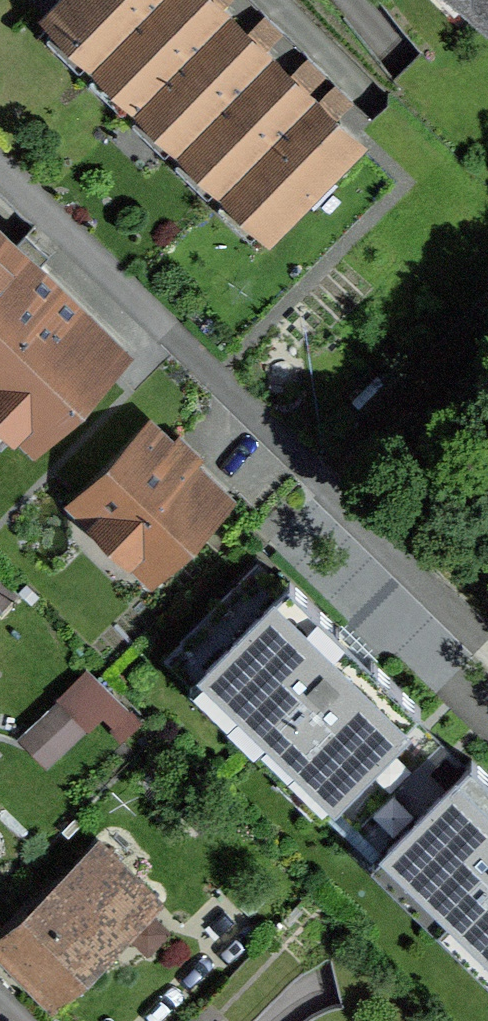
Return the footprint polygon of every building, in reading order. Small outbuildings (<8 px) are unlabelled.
[(98,58),(155,0),(71,0),(55,16),(98,58)] [(141,100),(225,14),(211,0),(155,0),(98,58),(141,100)] [(141,100),(184,142),(268,56),(225,14),(141,100)] [(184,142),(227,183),(311,98),(268,56),(184,142)] [(227,183),(270,225),(354,140),(311,98),(227,183)] [(33,439),(120,350),(0,233),(0,407),(33,439)] [(83,502),(152,569),(218,500),(149,434),(83,502)] [(297,757),(362,820),(439,741),(414,716),(421,709),(371,660),(367,664),(336,633),(339,629),(289,581),(282,588),(258,564),(180,642),(244,705),(229,721),(282,773),(297,757)] [(59,704),(23,738),(47,763),(82,729),(59,704)] [(487,943),(487,775),(472,759),(465,766),(439,741),(362,820),(426,883),(411,899),(464,951),(480,935),(487,943)] [(5,940),(55,990),(113,933),(117,937),(156,898),(102,844),(5,940)]
